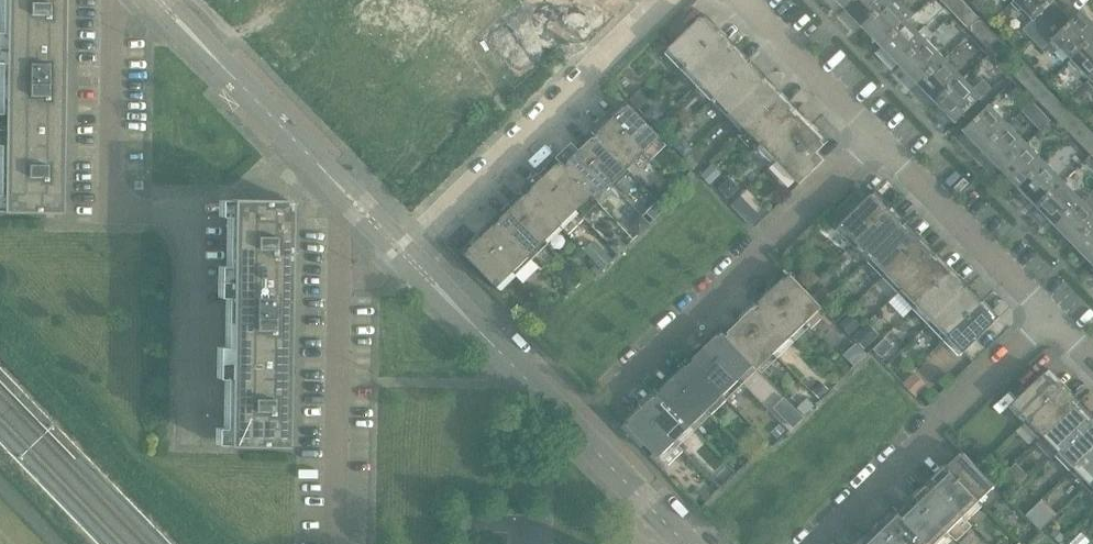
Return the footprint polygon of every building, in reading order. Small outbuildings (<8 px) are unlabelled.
[(61,0),(4,0),(3,48),(60,49),(61,0)] [(452,16),(483,48),(500,31),(469,0),(452,16)] [(500,31),(517,15),(502,0),(469,0),(500,31)] [(517,15),(532,0),(502,0),(517,15)] [(856,0),(836,0),(846,10),(856,0)] [(888,3),(891,0),(856,0),(846,10),(863,28),(888,3)] [(907,23),(914,16),(898,0),(891,0),(888,3),(863,28),(882,47),(907,23)] [(949,8),(958,0),(941,0),(949,8)] [(949,8),(959,18),(970,8),(962,0),(958,0),(949,8)] [(1053,3),(1056,0),(1016,0),(1014,1),(1034,21),(1023,31),(1033,41),(1062,12),(1053,3)] [(970,8),(959,18),(968,28),(979,18),(970,8)] [(365,12),(357,19),(367,29),(374,22),(365,12)] [(1092,38),(1092,25),(1081,12),(1071,22),(1062,12),(1033,41),(1042,51),(1053,41),(1071,59),(1092,38)] [(452,16),(435,33),(466,65),(483,48),(452,16)] [(979,18),(968,28),(979,39),(990,29),(979,18)] [(685,66),(717,34),(701,19),(669,50),(685,66)] [(374,22),(367,29),(377,39),(384,32),(374,22)] [(900,66),(926,42),(934,34),(925,25),(917,33),(907,23),(882,47),(900,66)] [(990,29),(979,39),(986,47),(997,36),(990,29)] [(700,82),(732,50),(717,34),(685,66),(700,82)] [(997,36),(986,47),(997,57),(1007,47),(997,36)] [(1092,76),(1092,38),(1071,59),(1090,79),(1092,76)] [(919,85),(944,60),(926,42),(900,66),(919,85)] [(59,131),(60,49),(3,48),(2,130),(59,131)] [(715,97),(747,66),(732,50),(700,82),(715,97)] [(938,104),(962,80),(944,60),(919,85),(938,104)] [(1024,85),(1035,75),(1025,65),(1014,75),(1024,85)] [(731,114),(762,82),(747,66),(715,97),(731,114)] [(1033,95),(1044,85),(1035,75),(1024,85),(1033,95)] [(955,122),(991,88),(984,80),(973,90),(962,80),(938,104),(955,122)] [(746,129),(778,98),(762,82),(731,114),(746,129)] [(1043,105),(1054,95),(1044,85),(1033,95),(1043,105)] [(1052,115),(1063,104),(1054,95),(1043,105),(1052,115)] [(761,145),(793,113),(778,98),(746,129),(761,145)] [(1062,125),(1073,114),(1063,104),(1052,115),(1062,125)] [(656,138),(625,105),(609,120),(641,153),(656,138)] [(982,150),(1007,126),(988,106),(963,131),(982,150)] [(777,161),(809,129),(793,113),(761,145),(777,161)] [(1072,135),(1082,124),(1073,114),(1062,125),(1072,135)] [(641,153),(609,120),(593,135),(625,168),(641,153)] [(1081,145),(1092,134),(1082,124),(1072,135),(1081,145)] [(1000,169),(1026,145),(1007,126),(982,150),(1000,169)] [(825,160),(819,153),(825,146),(809,129),(777,161),(793,178),(794,177),(801,184),(825,160)] [(58,212),(59,131),(2,130),(1,211),(58,212)] [(1092,152),(1092,135),(1092,134),(1081,145),(1091,155),(1092,152)] [(578,151),(614,187),(630,172),(625,168),(593,135),(578,151)] [(1019,188),(1044,164),(1026,145),(1000,169),(1019,188)] [(589,196),(598,205),(606,200),(609,197),(612,193),(615,188),(614,187),(578,151),(561,166),(589,196)] [(589,196),(561,166),(558,163),(543,178),(574,210),(589,196)] [(1037,207),(1063,183),(1044,164),(1019,188),(1037,207)] [(574,210),(543,178),(527,193),(558,225),(566,234),(582,218),(574,210)] [(1056,226),(1082,203),(1063,183),(1037,207),(1056,226)] [(855,243),(888,211),(873,196),(870,199),(859,188),(827,219),(838,230),(840,227),(855,243)] [(558,225),(527,193),(511,209),(542,241),(558,225)] [(287,283),(289,202),(234,201),(232,282),(287,283)] [(1092,226),(1092,214),(1082,203),(1056,226),(1073,245),(1092,226)] [(542,241),(511,209),(495,224),(526,256),(542,241)] [(871,259),(903,227),(888,211),(855,243),(871,259)] [(526,256),(495,224),(480,239),(510,271),(526,256)] [(1092,261),(1092,226),(1073,245),(1091,263),(1092,261)] [(886,275),(919,243),(903,227),(871,259),(886,275)] [(510,271),(480,239),(462,256),(475,269),(471,273),(493,295),(498,290),(495,286),(510,271)] [(901,290),(934,258),(919,243),(886,275),(901,290)] [(917,306),(948,273),(934,258),(901,290),(917,306)] [(932,322),(964,290),(948,273),(917,306),(932,322)] [(823,308),(805,290),(791,275),(775,291),(807,323),(823,308)] [(286,365),(287,283),(232,282),(230,364),(286,365)] [(947,338),(979,306),(964,290),(932,322),(947,338)] [(807,323),(775,291),(759,306),(791,339),(807,323)] [(791,339),(759,306),(744,321),(775,354),(791,339)] [(964,355),(996,323),(979,306),(947,338),(964,355)] [(775,354),(744,321),(727,338),(755,367),(758,370),(775,354)] [(755,367),(727,338),(723,334),(708,348),(740,381),(755,367)] [(724,397),(731,404),(746,388),(740,381),(708,348),(692,364),(724,397)] [(284,447),(286,365),(230,364),(228,445),(284,447)] [(724,397),(692,364),(676,379),(708,412),(724,397)] [(1029,421),(1061,390),(1046,374),(1014,405),(1029,421)] [(708,412),(676,379),(660,394),(693,427),(708,412)] [(1044,437),(1076,405),(1061,390),(1029,421),(1044,437)] [(693,427),(660,394),(645,410),(677,443),(693,427)] [(1051,460),(1059,452),(1091,420),(1076,405),(1044,437),(1037,444),(1038,448),(1048,458),(1051,460)] [(628,426),(667,466),(684,450),(680,446),(677,443),(645,410),(628,426)] [(1092,451),(1092,423),(1091,420),(1059,452),(1075,468),(1092,451)] [(1092,483),(1092,451),(1075,468),(1091,485),(1092,483)] [(996,487),(979,470),(965,455),(949,469),(980,502),(996,487)] [(980,502),(949,469),(933,485),(964,517),(980,502)] [(964,517),(933,485),(917,500),(948,532),(964,517)] [(917,500),(901,515),(928,543),(936,543),(948,532),(917,500)] [(901,515),(897,511),(881,526),(898,543),(927,543),(928,543),(901,515)] [(881,526),(865,541),(868,543),(898,543),(881,526)]
